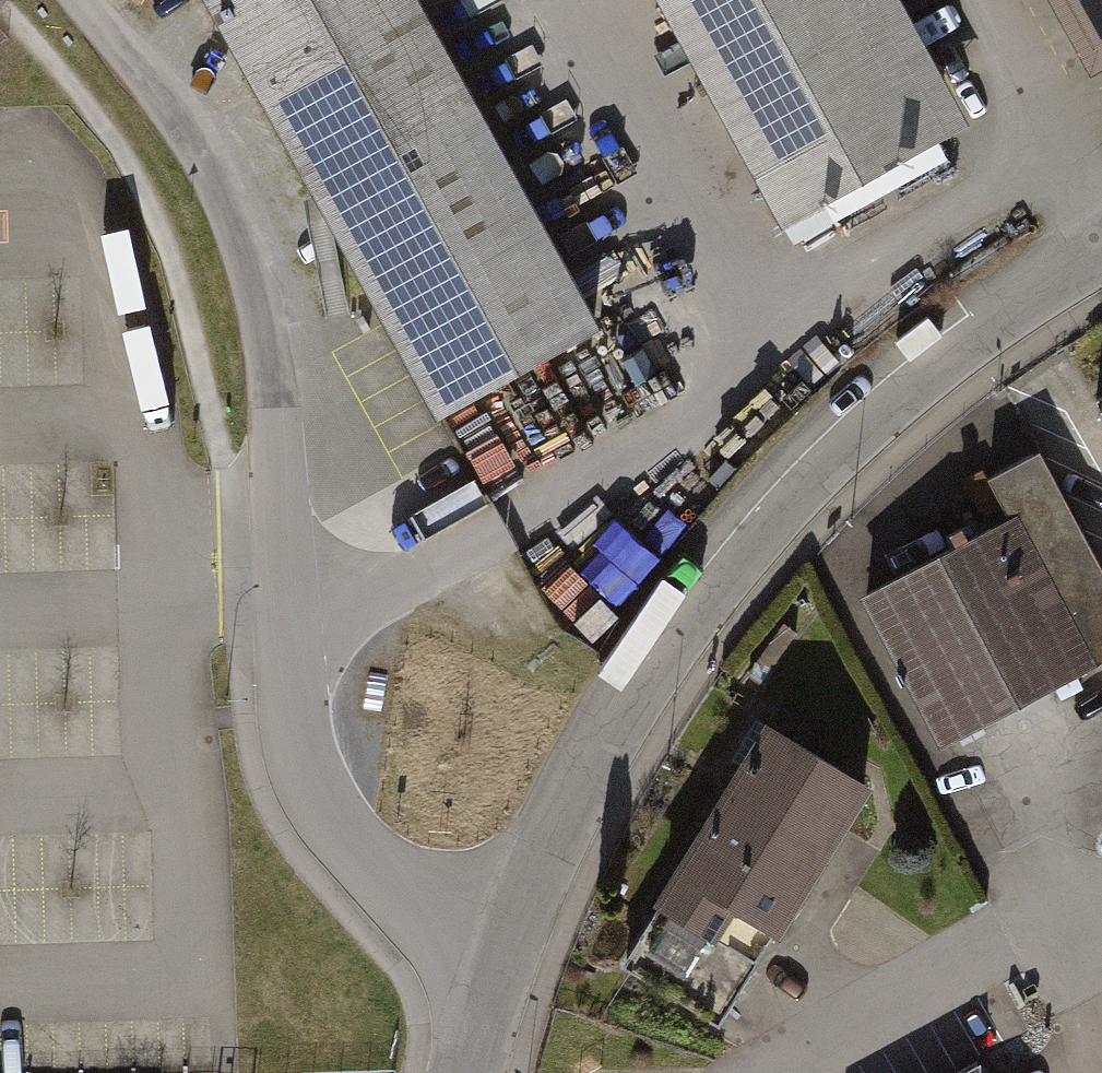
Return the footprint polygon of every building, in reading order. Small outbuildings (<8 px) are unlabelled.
[(424,0),(185,0),(426,425),(607,323),(424,0)] [(965,127),(895,0),(658,0),(783,227),(965,127)] [(1101,35),(1101,0),(1046,0),(1074,51),(1101,35)] [(863,603),(941,753),(1101,670),(1101,579),(1041,462),(983,492),(1003,530),(863,603)] [(875,797),(760,731),(645,929),(709,966),(732,928),(783,957),(875,797)]
